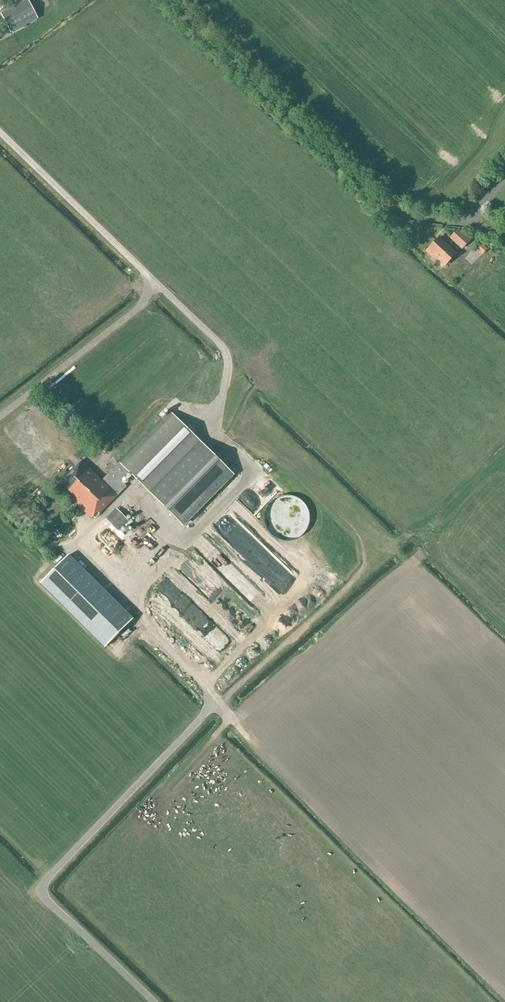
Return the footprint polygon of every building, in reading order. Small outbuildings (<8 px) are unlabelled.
[(31,0),(27,0),(3,12),(12,30),(39,16),(31,0)] [(461,250),(469,242),(458,231),(450,239),(461,250)] [(432,258),(434,256),(445,266),(455,255),(439,239),(426,253),(432,258)] [(207,448),(171,412),(103,480),(118,495),(127,487),(120,481),(129,472),(156,499),(183,527),(234,475),(207,448)] [(118,495),(103,480),(83,460),(58,485),(91,519),(98,512),(100,514),(118,496),(118,495)] [(262,467),(258,471),(281,495),(285,491),(262,467)] [(258,482),(279,503),(283,499),(262,478),(258,482)] [(268,506),(271,508),(275,504),(254,483),(250,487),(260,497),(257,501),(265,509),(268,506)] [(124,534),(133,525),(116,508),(106,519),(118,532),(120,530),(124,534)] [(226,508),(216,524),(226,530),(235,514),(226,508)] [(78,554),(74,550),(62,563),(46,579),(111,642),(139,613),(78,554)]
